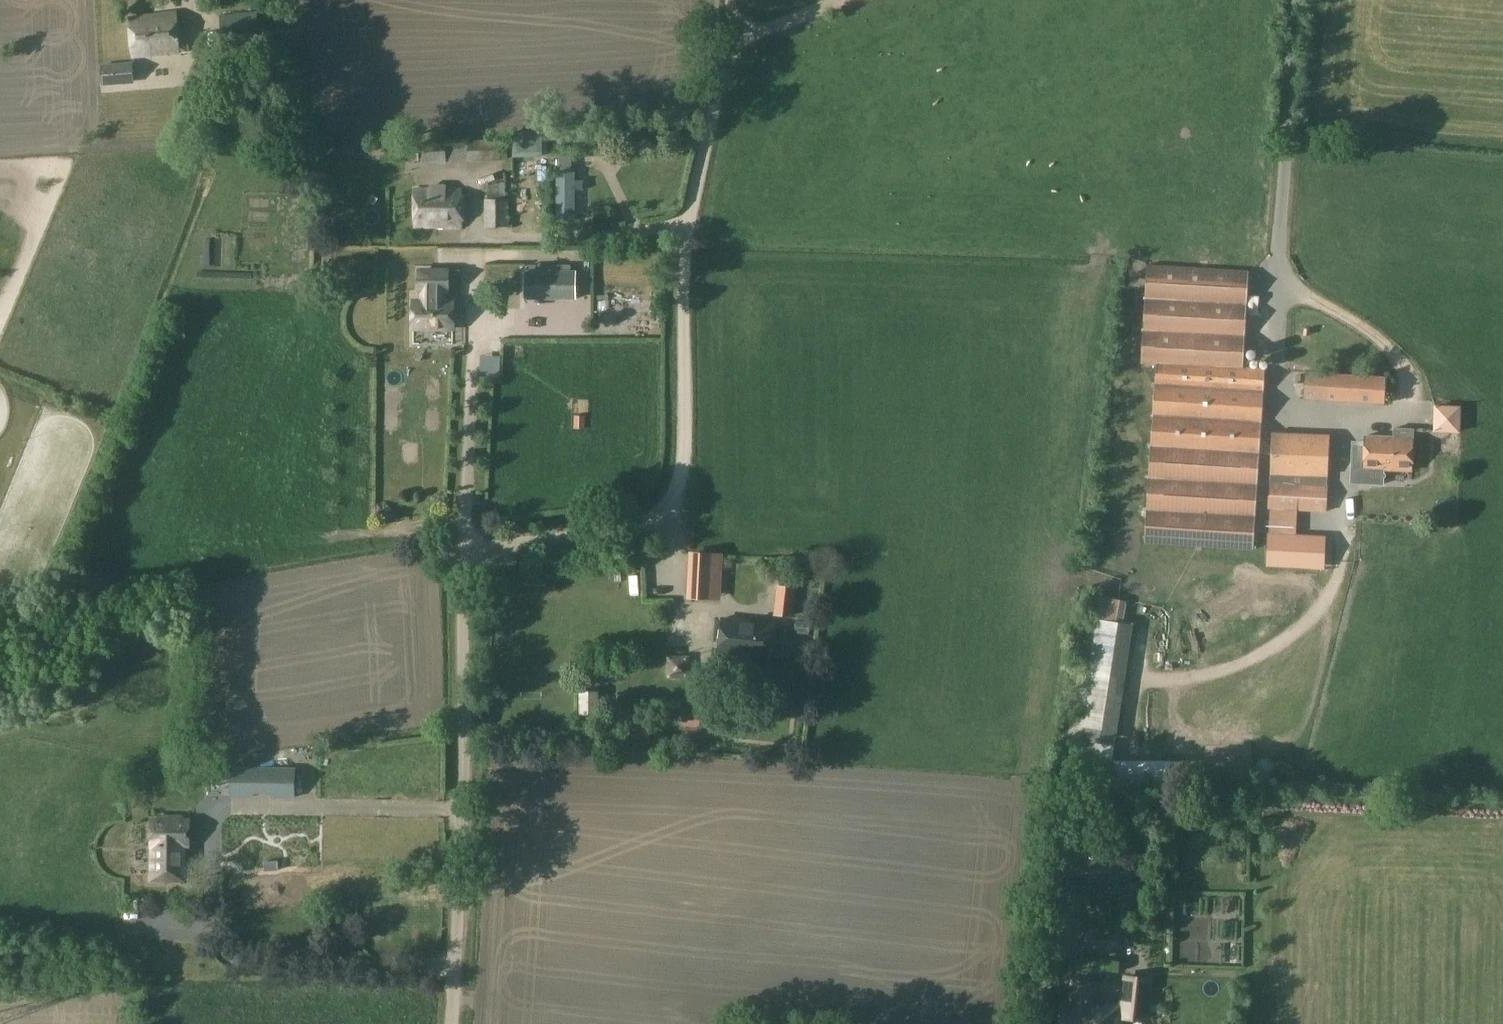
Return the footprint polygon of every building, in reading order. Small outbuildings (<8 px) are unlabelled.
[(260,42),(258,19),(257,12),(219,16),(222,47),(260,44),(260,42)] [(185,27),(176,28),(175,13),(130,17),(134,55),(178,51),(178,53),(188,52),(185,27)] [(266,18),(258,19),(260,42),(268,41),(266,18)] [(100,66),(102,86),(133,83),(132,63),(100,66)] [(544,154),(543,130),(513,131),(514,155),(544,154)] [(466,141),(467,162),(507,161),(506,140),(466,141)] [(446,163),(445,142),(421,143),(422,164),(446,163)] [(571,173),(558,173),(557,173),(557,221),(574,221),(574,190),(574,181),(574,173),(571,173)] [(487,200),(505,200),(504,183),(487,183),(487,200)] [(413,225),(459,226),(459,190),(414,190),(413,225)] [(505,200),(487,200),(484,201),(485,227),(508,227),(508,200),(505,200)] [(525,299),(575,300),(575,272),(525,272),(525,299)] [(1254,551),(1262,431),(1266,369),(1246,368),(1252,280),(1144,273),(1139,360),(1154,361),(1150,414),(1151,414),(1145,547),(1254,551)] [(418,292),(413,292),(413,331),(455,331),(455,299),(447,299),(447,292),(452,292),(452,276),(418,276),(418,292)] [(488,331),(490,345),(505,343),(504,330),(488,331)] [(484,374),(502,374),(502,351),(484,350),(484,374)] [(1385,377),(1305,371),(1303,400),(1384,405),(1385,377)] [(574,416),(573,430),(585,430),(586,416),(574,416)] [(1434,419),(1433,432),(1460,433),(1461,420),(1448,419),(1434,419)] [(1393,428),(1392,438),(1365,437),(1364,470),(1411,472),(1412,439),(1414,439),(1414,429),(1393,428)] [(1272,433),(1270,475),(1328,478),(1330,435),(1272,433)] [(1269,510),(1294,512),(1326,514),(1328,486),(1270,482),(1269,510)] [(1268,534),(1267,558),(1324,561),(1326,537),(1268,534)] [(724,554),(689,552),(687,586),(713,587),(715,569),(723,569),(724,554)] [(773,616),(792,618),(796,587),(777,585),(773,616)] [(1113,707),(1125,622),(1095,618),(1083,703),(1113,707)] [(770,661),(775,625),(722,619),(718,654),(770,661)] [(579,714),(579,715),(599,715),(599,714),(599,691),(579,691),(579,714)] [(684,713),(682,726),(700,728),(701,715),(684,713)] [(1096,713),(1089,731),(1104,737),(1111,719),(1096,713)] [(295,769),(232,768),(231,797),(254,797),(254,793),(272,793),(272,797),(294,798),(295,769)] [(158,816),(158,820),(150,820),(150,879),(184,879),(184,846),(188,846),(188,819),(181,819),(181,816),(158,816)] [(1070,853),(1070,857),(1060,857),(1060,872),(1069,873),(1069,876),(1110,877),(1111,854),(1070,853)] [(278,861),(264,862),(264,872),(278,871),(278,861)] [(184,911),(206,907),(204,897),(183,901),(184,911)] [(1233,938),(1234,916),(1223,916),(1222,938),(1233,938)] [(1115,931),(1099,930),(1090,929),(1081,932),(1080,945),(1088,951),(1113,952),(1122,948),(1122,939),(1115,931)] [(1126,976),(1121,1017),(1144,1020),(1149,979),(1126,976)] [(1119,1006),(1089,1003),(1092,983),(1072,981),(1069,1002),(1062,1001),(1059,1023),(1117,1023),(1119,1006)]
